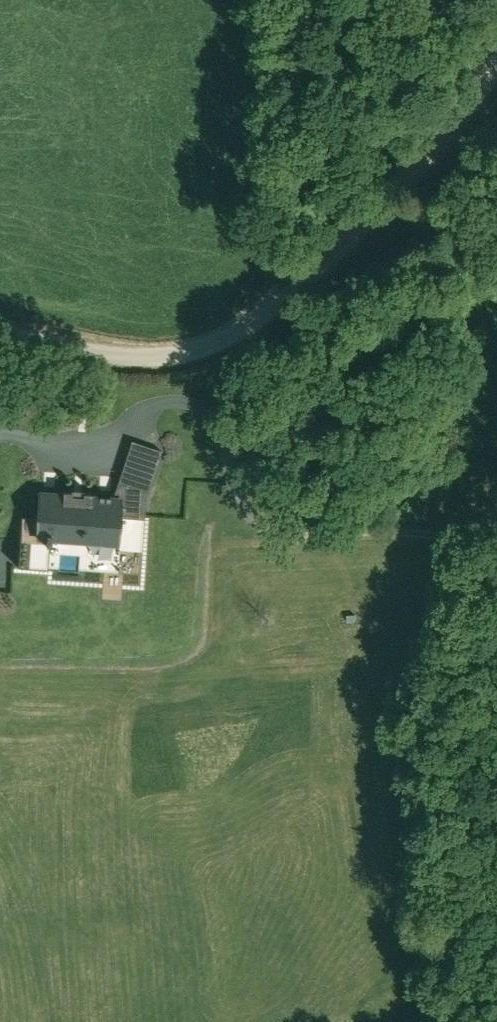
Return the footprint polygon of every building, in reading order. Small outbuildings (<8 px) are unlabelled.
[(37,496),(39,496),(37,518),(21,517),(17,567),(47,569),(47,567),(81,569),(82,559),(127,562),(130,518),(143,519),(145,500),(150,486),(148,486),(146,491),(119,483),(122,475),(120,475),(112,499),(91,498),(91,494),(82,494),(82,498),(71,496),(71,493),(63,492),(62,495),(37,493),(37,496)]
